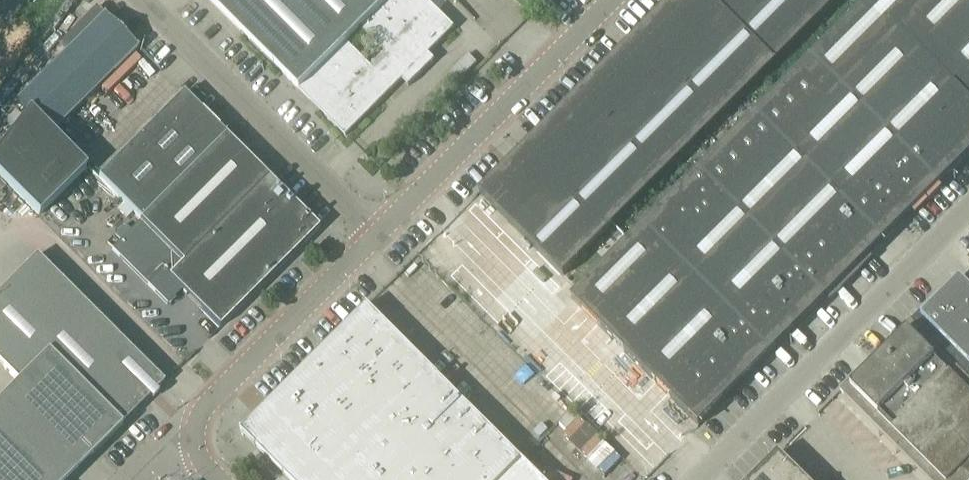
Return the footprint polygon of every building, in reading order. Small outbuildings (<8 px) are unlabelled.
[(299,91),(345,137),(404,77),(410,84),(411,84),(431,64),(424,57),(452,29),(424,0),(208,0),(299,91)] [(698,172),(571,299),(698,427),(769,356),(768,355),(924,199),(925,200),(968,155),(968,0),(870,0),(698,172)] [(638,34),(722,118),(775,65),(710,0),(672,0),(638,34)] [(775,65),(828,12),(817,0),(710,0),(775,65)] [(828,12),(840,0),(817,0),(828,12)] [(0,148),(0,179),(38,217),(85,170),(51,136),(138,51),(104,16),(17,101),(28,112),(0,148)] [(638,34),(585,87),(669,171),(722,118),(638,34)] [(585,87),(532,140),(616,224),(669,171),(585,87)] [(98,179),(140,221),(226,138),(225,136),(182,94),(98,179)] [(226,138),(140,221),(111,250),(167,305),(181,291),(218,329),(318,229),(226,138)] [(616,224),(532,140),(478,193),(563,277),(616,224)] [(91,312),(36,256),(0,292),(0,365),(19,384),(0,403),(0,479),(64,479),(90,454),(91,456),(121,426),(163,383),(91,312)] [(911,321),(968,380),(968,290),(960,280),(943,297),(939,293),(911,321)] [(288,479),(540,479),(366,306),(365,307),(366,308),(304,370),(242,432),(241,431),(240,432),(288,479)] [(911,321),(891,340),(894,343),(861,376),(858,373),(840,392),(927,479),(968,479),(968,380),(911,321)] [(778,455),(778,454),(752,479),(803,479),(778,455)]
